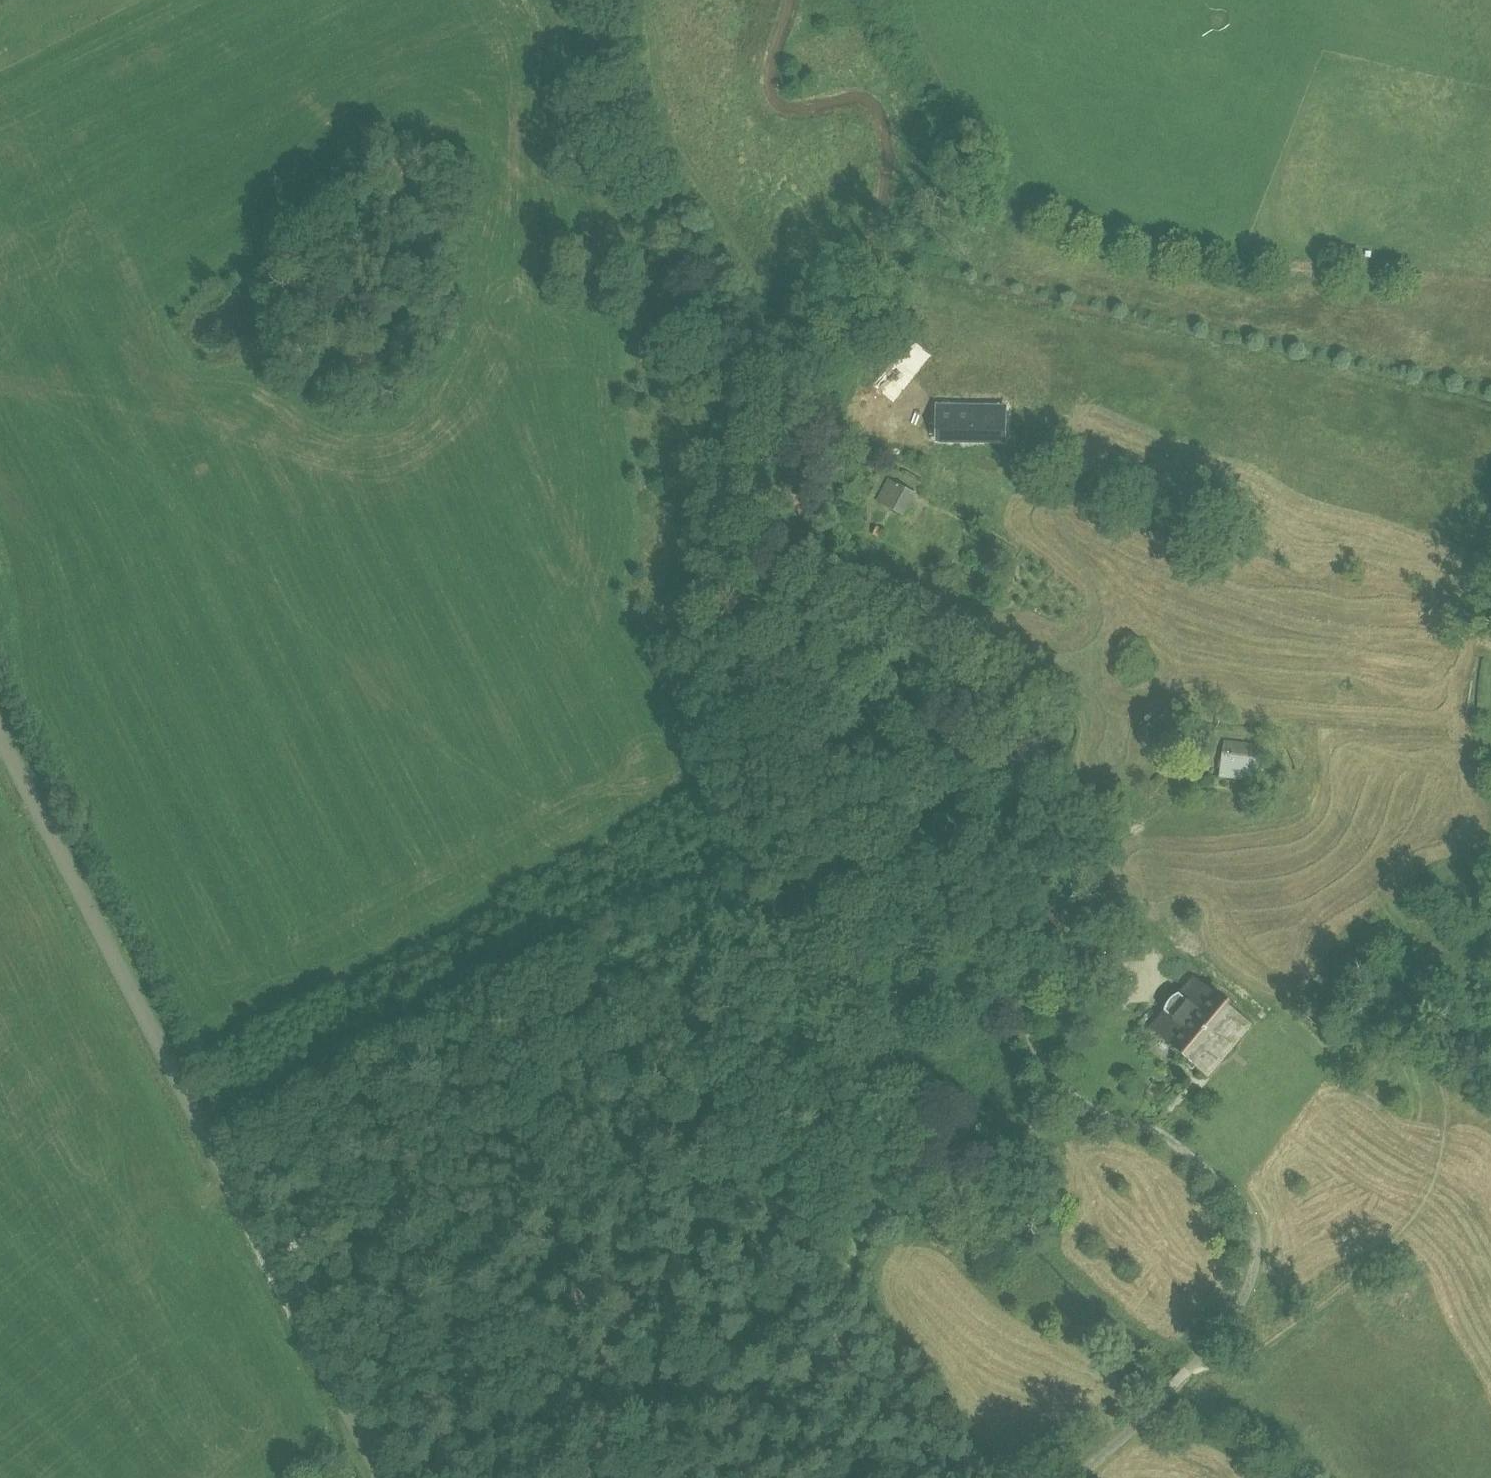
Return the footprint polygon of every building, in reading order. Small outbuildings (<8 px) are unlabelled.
[(910,328),(894,356),(918,369),(934,341),(910,328)] [(937,405),(937,438),(1006,439),(1006,406),(937,405)] [(889,479),(876,501),(903,516),(916,494),(889,479)] [(1224,753),(1221,776),(1261,781),(1264,758),(1263,758),(1224,752),(1224,753)] [(1220,998),(1197,978),(1181,996),(1180,996),(1176,997),(1172,1000),(1170,1001),(1169,1003),(1167,1006),(1167,1008),(1167,1011),(1168,1012),(1154,1028),(1179,1050),(1190,1059),(1187,1062),(1197,1070),(1200,1067),(1208,1074),(1250,1023),(1233,1009),(1233,1006),(1230,1004),(1225,999),(1223,998),(1220,998)]
